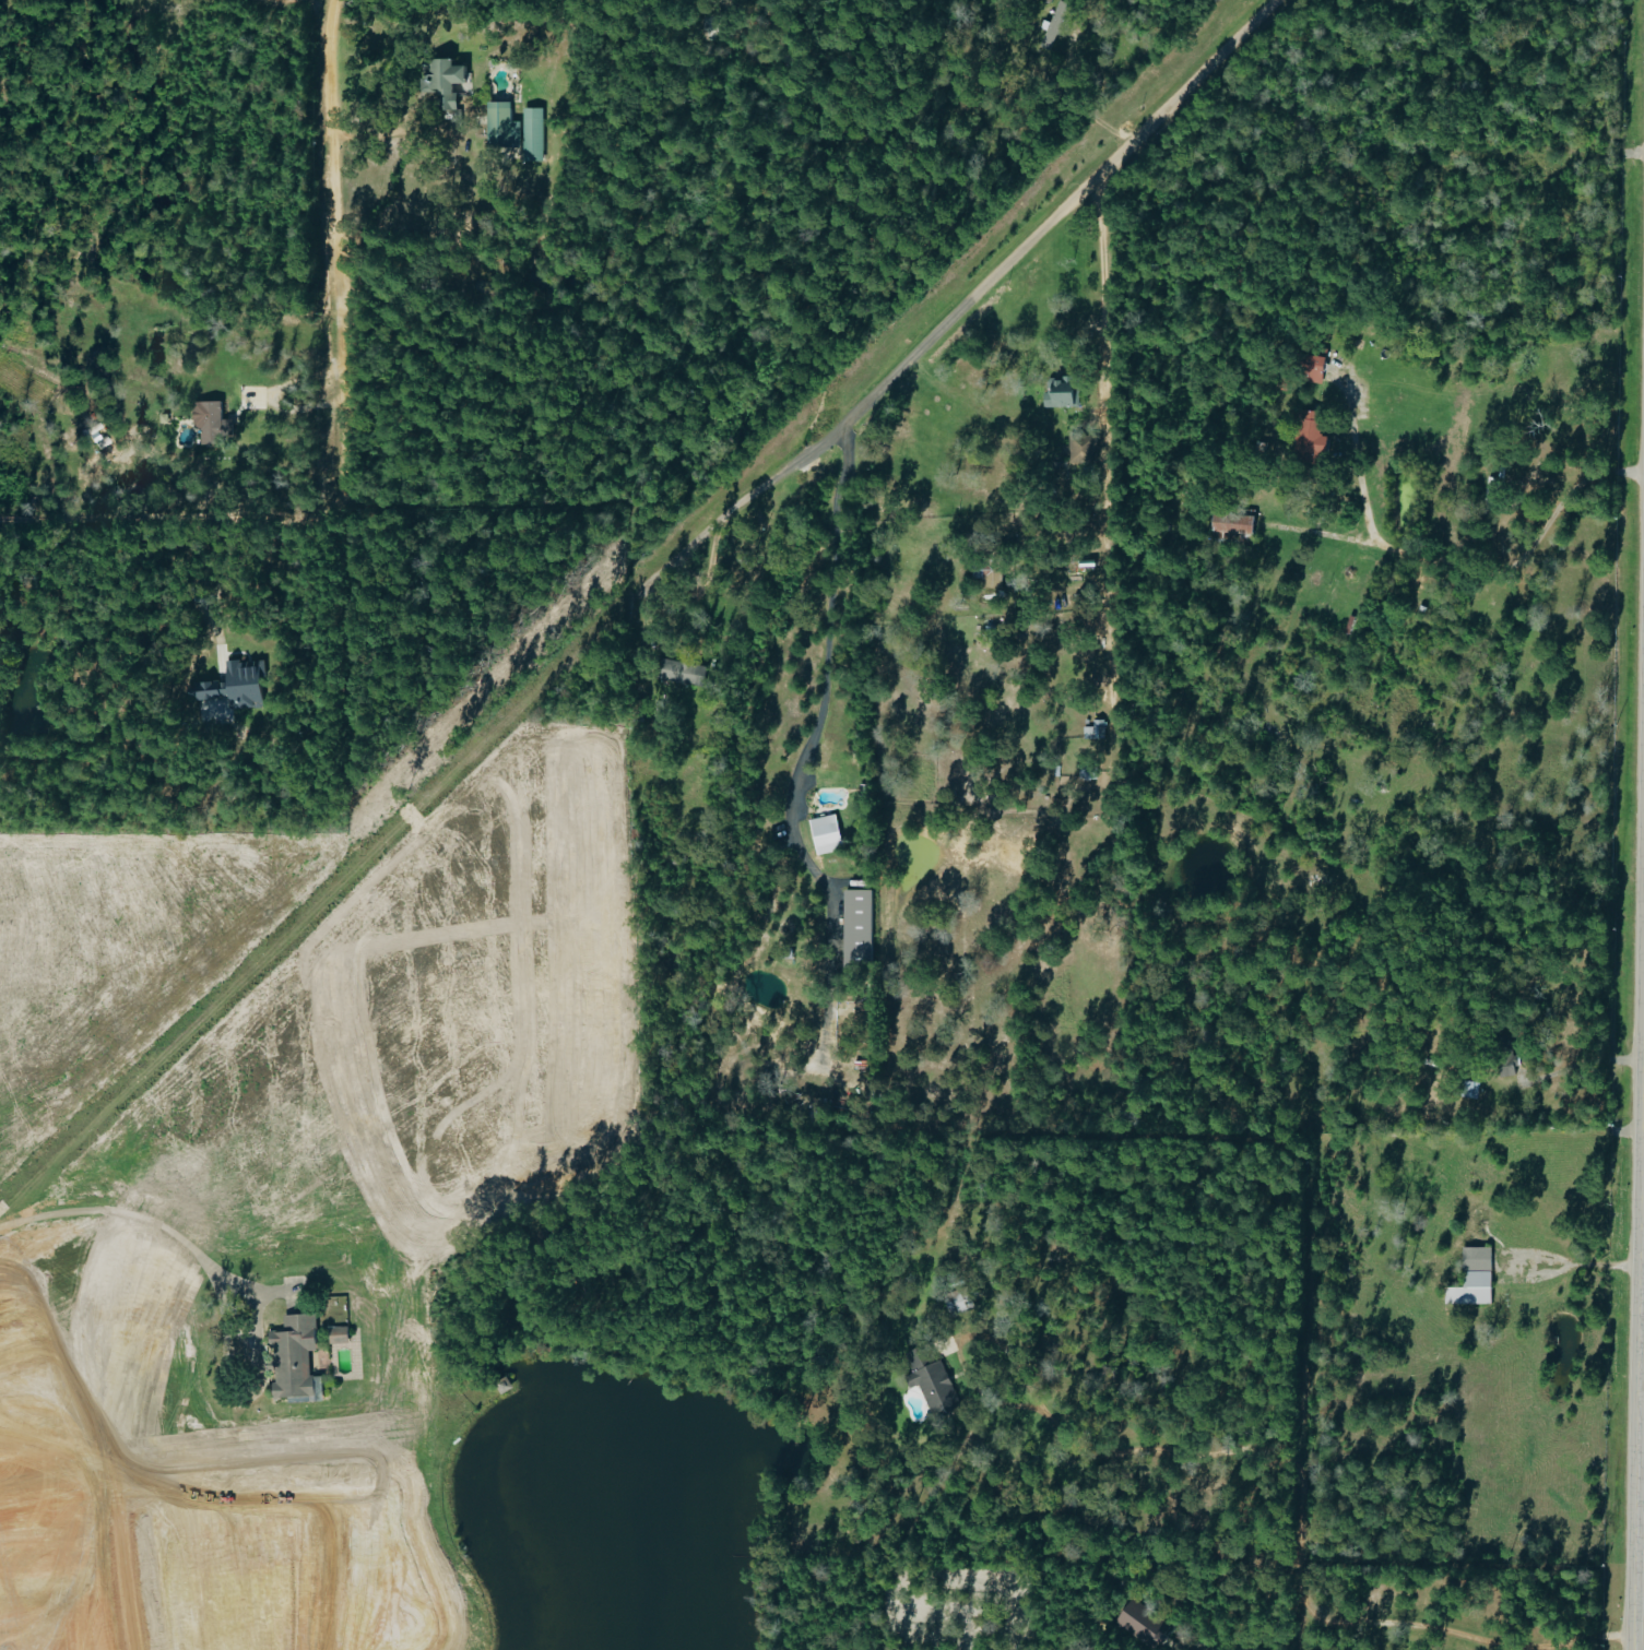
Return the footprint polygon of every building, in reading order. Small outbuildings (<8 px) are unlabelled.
[(1069,4),(1060,1),(1042,46),(1052,49),(1069,4)] [(470,83),(471,65),(458,65),(458,59),(429,58),(428,91),(441,91),(440,110),(450,111),(449,119),(460,119),(461,82),(470,83)] [(490,101),(490,147),(523,147),(523,122),(514,122),(514,101),(490,101)] [(525,161),(546,161),(545,107),(525,108),(525,161)] [(1307,380),(1326,383),(1330,357),(1311,354),(1307,380)] [(1050,379),(1050,392),(1045,393),(1046,408),(1081,407),(1081,378),(1050,379)] [(197,428),(203,428),(204,445),(225,444),(224,401),(196,402),(197,428)] [(1321,458),(1323,412),(1303,411),(1301,457),(1321,458)] [(1069,435),(1070,464),(1097,463),(1096,434),(1069,435)] [(1257,535),(1258,513),(1217,512),(1216,533),(1257,535)] [(708,669),(669,659),(664,679),(703,688),(708,669)] [(266,709),(265,661),(227,661),(228,682),(197,682),(198,716),(232,716),(232,710),(266,709)] [(812,821),(821,856),(847,849),(838,814),(812,821)] [(850,890),(849,966),(874,967),(876,891),(850,890)] [(1495,1305),(1496,1248),(1466,1247),(1466,1285),(1447,1285),(1447,1304),(1495,1305)] [(276,1403),(325,1399),(324,1376),(313,1377),(311,1351),(320,1350),(317,1314),(285,1317),(286,1332),(273,1332),(276,1378),(274,1378),(276,1403)] [(331,1345),(352,1344),(351,1327),(331,1328),(331,1345)] [(935,1419),(964,1407),(944,1360),(937,1363),(930,1345),(907,1355),(915,1373),(907,1376),(913,1389),(921,1386),(935,1419)] [(1160,1643),(1172,1619),(1132,1601),(1121,1624),(1160,1643)]
